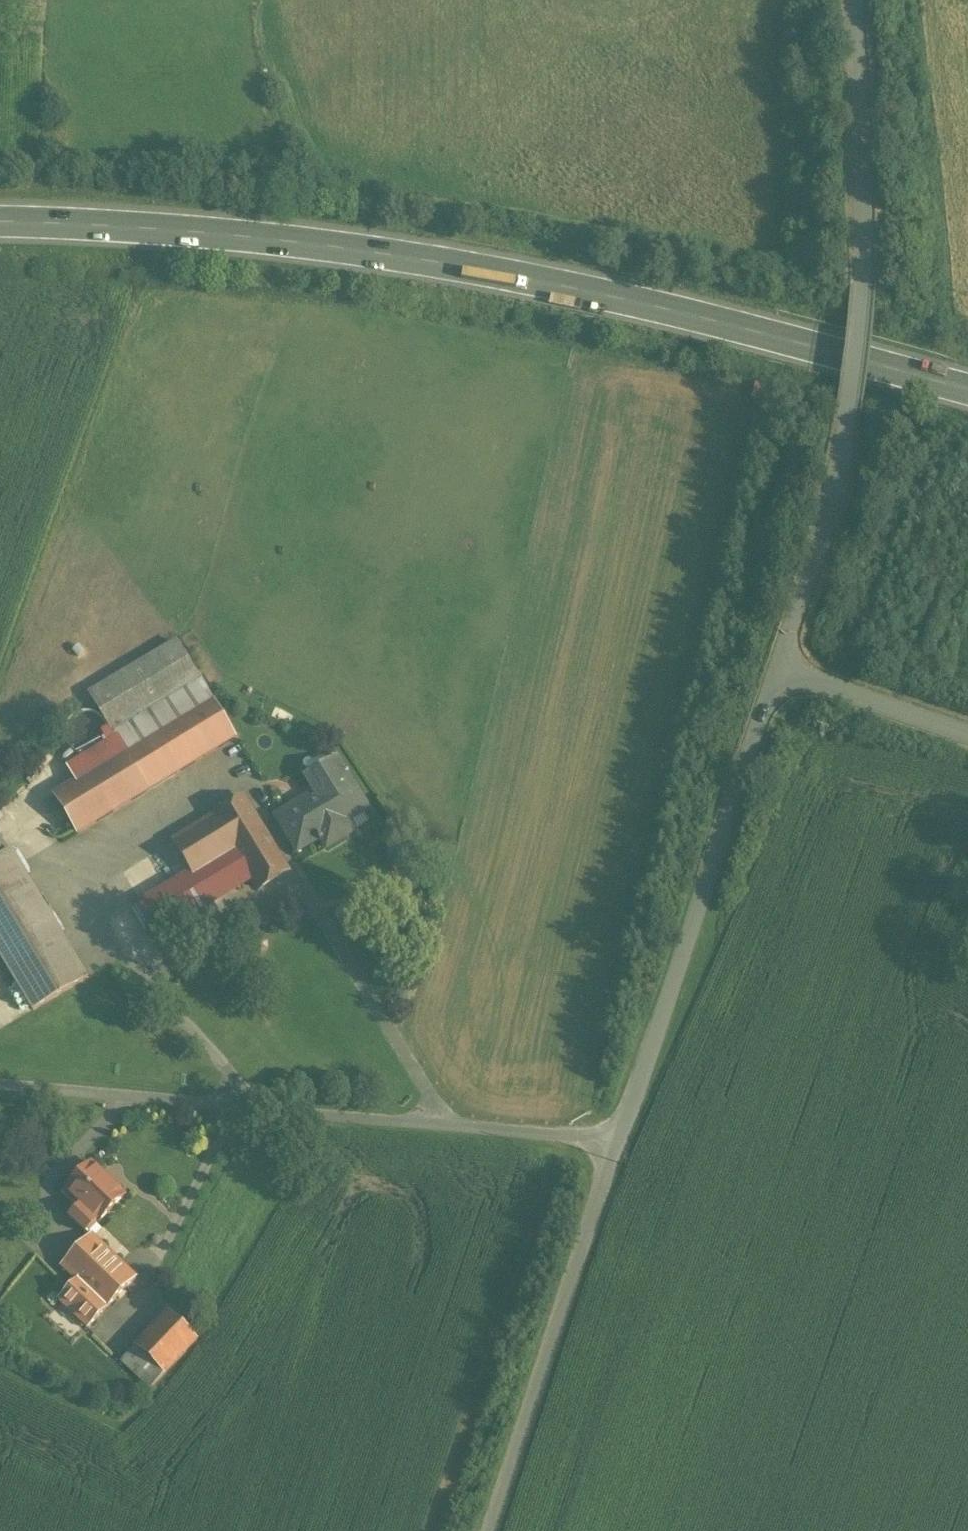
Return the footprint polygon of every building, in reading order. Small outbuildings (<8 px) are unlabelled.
[(190,622),(96,679),(131,737),(63,778),(88,820),(250,723),(190,622)] [(325,779),(286,800),(306,836),(380,794),(350,740),(314,760),(325,779)] [(244,787),(136,852),(156,885),(144,892),(171,937),(291,864),(244,787)] [(0,849),(0,926),(41,997),(99,963),(25,835),(0,849)] [(121,1196),(84,1159),(54,1189),(71,1206),(60,1218),(79,1237),(52,1264),(68,1280),(50,1298),(81,1329),(132,1278),(85,1232),(121,1196)] [(191,1341),(160,1310),(127,1344),(158,1375),(191,1341)]
